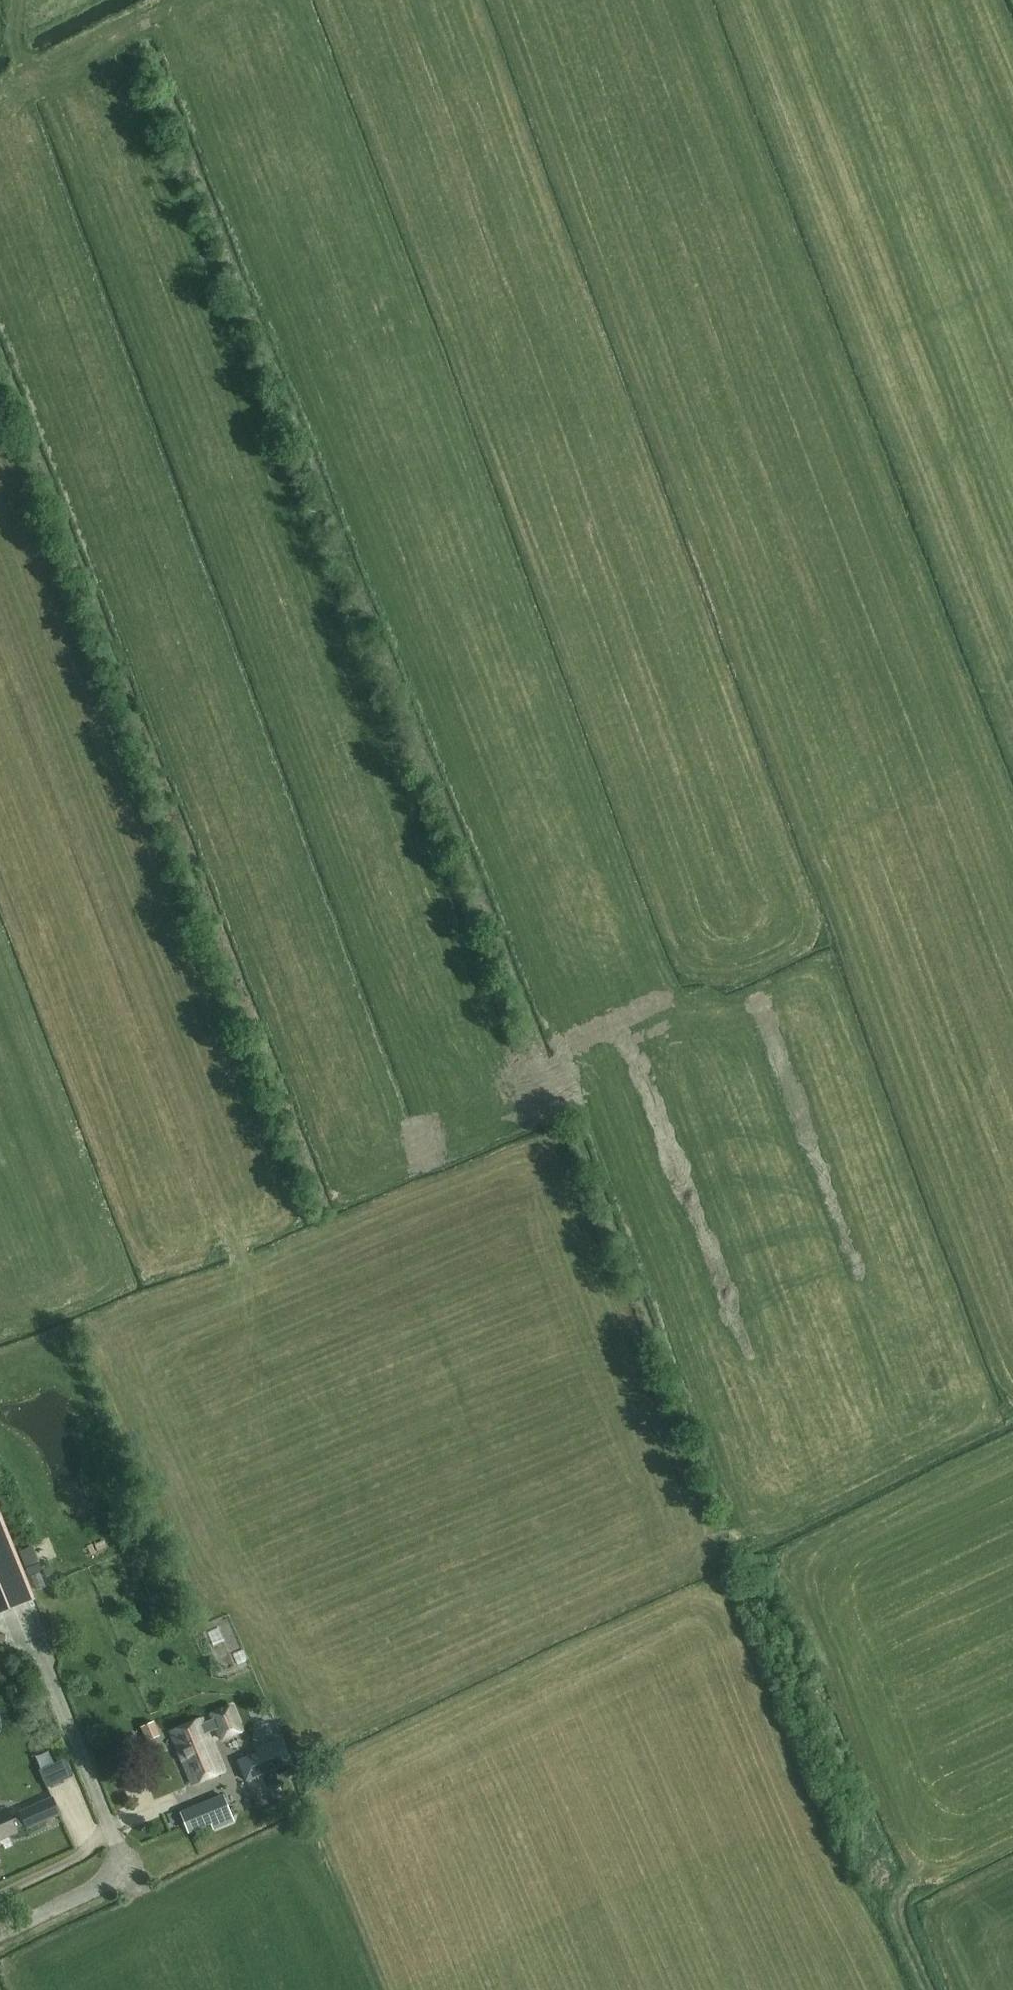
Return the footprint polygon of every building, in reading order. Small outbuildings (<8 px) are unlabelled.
[(0,1516),(0,1613),(34,1599),(0,1516)] [(224,1638),(215,1642),(224,1668),(233,1664),(224,1638)] [(224,1771),(210,1738),(207,1731),(217,1728),(221,1738),(242,1729),(232,1705),(211,1714),(213,1718),(204,1722),(202,1717),(171,1730),(193,1783),(224,1771)] [(141,1727),(147,1741),(160,1735),(153,1722),(141,1727)] [(283,1743),(253,1755),(238,1761),(246,1780),(291,1761),(283,1743)] [(73,1774),(66,1758),(40,1769),(47,1785),(73,1774)] [(70,1780),(56,1783),(62,1808),(75,1805),(70,1780)] [(231,1814),(223,1794),(193,1806),(201,1826),(231,1814)] [(12,1819),(7,1807),(0,1811),(0,1839),(17,1831),(16,1828),(25,1824),(27,1828),(61,1813),(53,1796),(19,1811),(21,1815),(12,1819)]
